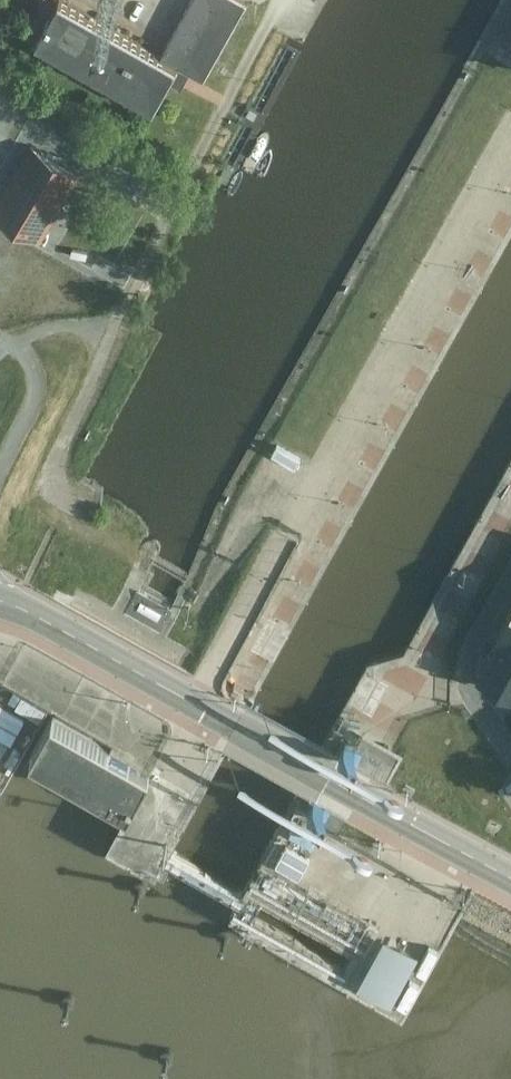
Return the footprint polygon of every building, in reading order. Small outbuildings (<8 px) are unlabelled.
[(152,50),(61,0),(38,42),(157,107),(172,80),(185,87),(188,80),(193,72),(161,55),(152,50)] [(249,4),(242,0),(192,0),(161,55),(193,72),(206,79),(249,4)] [(33,147),(0,206),(0,218),(41,241),(79,173),(33,147)] [(174,611),(142,593),(131,613),(163,631),(174,611)] [(480,673),(510,690),(510,610),(498,634),(501,635),(480,673)] [(107,749),(59,722),(37,762),(127,812),(149,772),(107,749)] [(336,741),(330,751),(335,754),(346,760),(351,750),(343,745),(342,745),(336,741)] [(309,802),(304,799),(298,809),(314,817),(319,808),(309,802)] [(418,948),(381,927),(353,977),(390,997),(418,948)]
